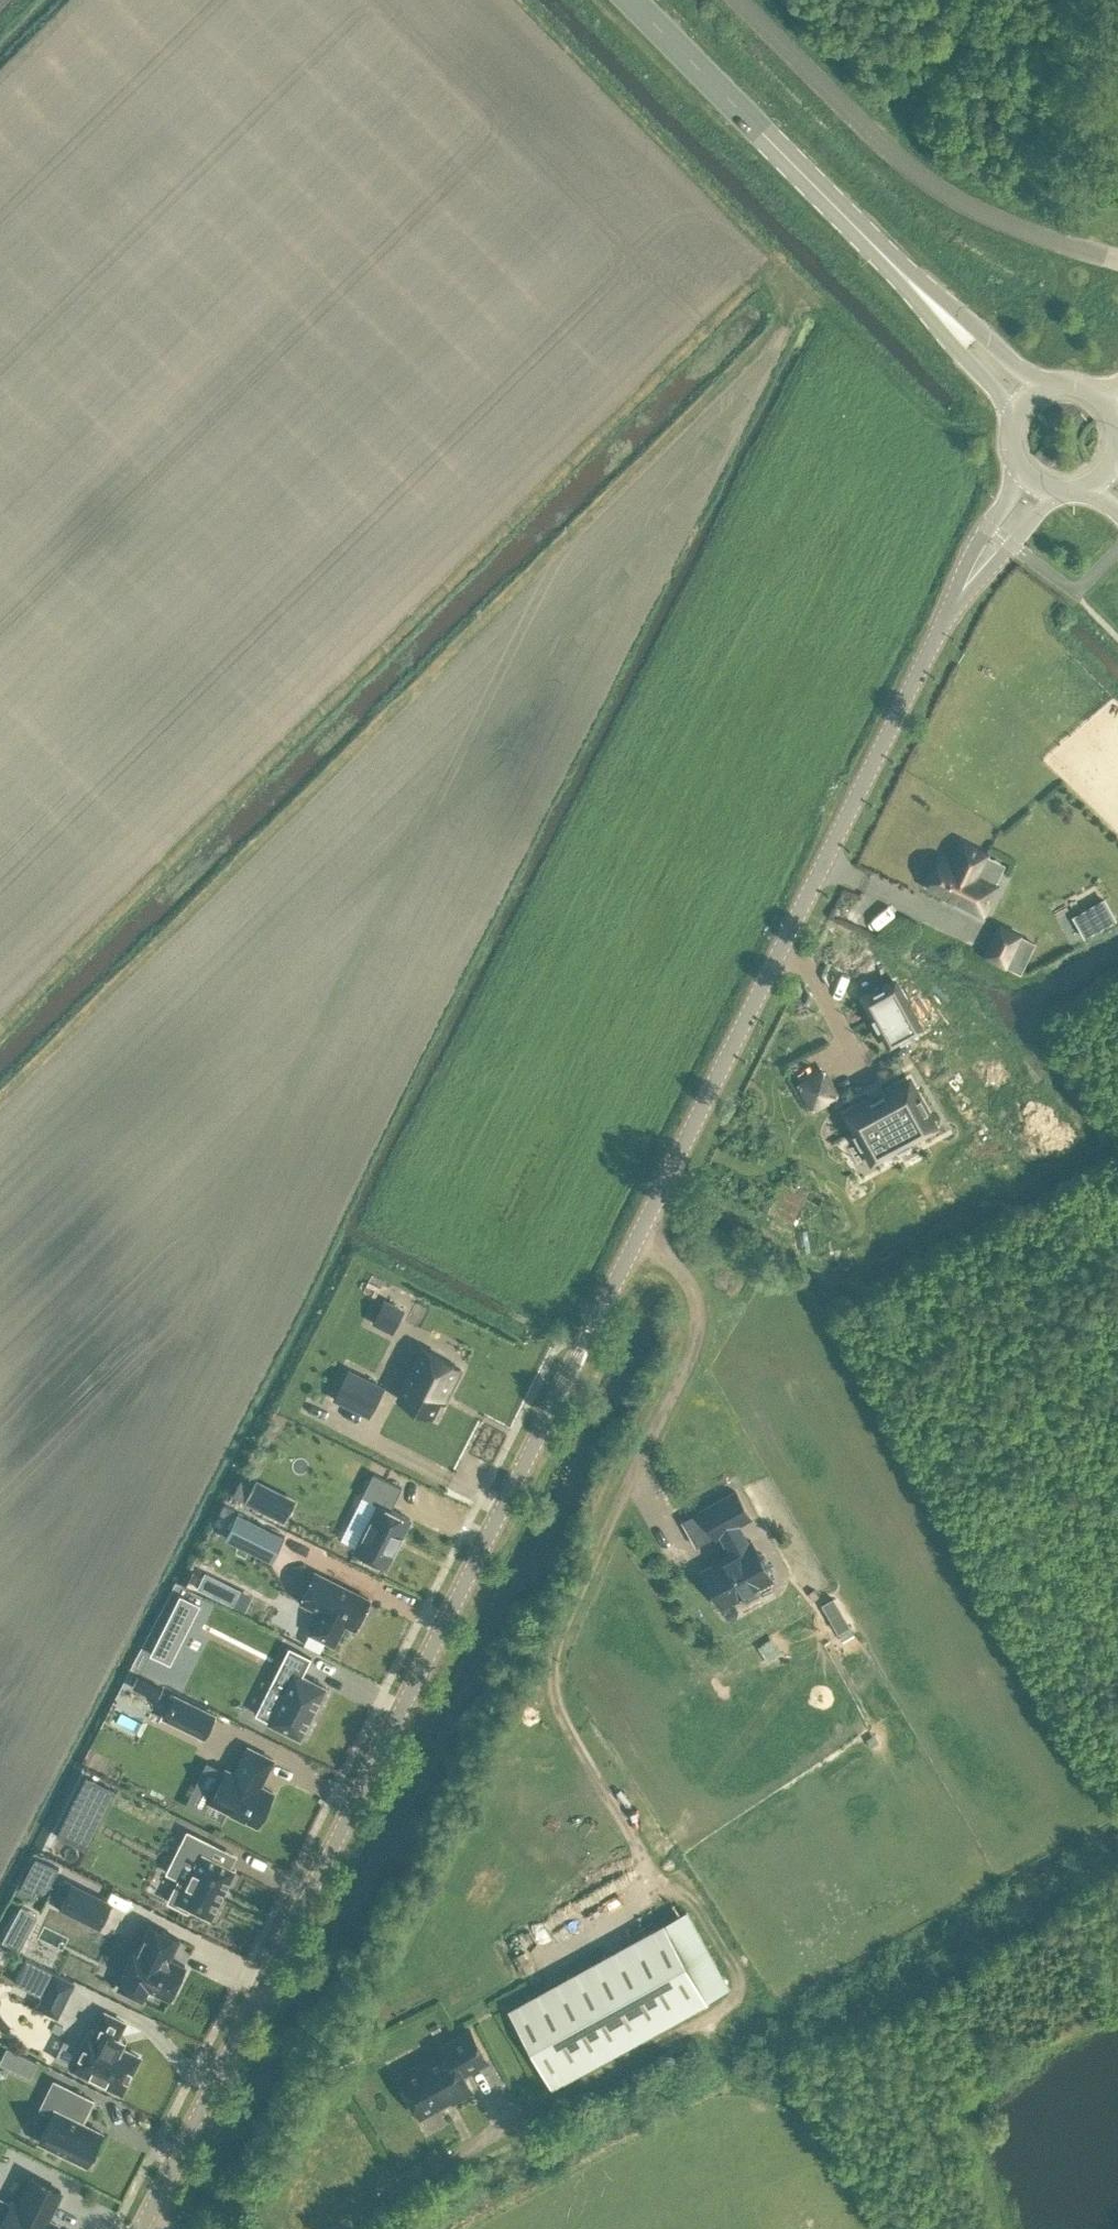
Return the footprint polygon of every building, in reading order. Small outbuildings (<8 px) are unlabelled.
[(988,852),(963,840),(953,861),(943,856),(928,885),(983,913),(997,884),(977,874),(988,852)] [(1117,917),(1117,910),(1110,893),(1076,910),(1087,932),(1117,917)] [(1034,941),(1019,934),(1005,963),(1020,970),(1034,941)] [(864,997),(889,1044),(920,1027),(895,980),(864,997)] [(836,1094),(824,1070),(800,1083),(813,1107),(836,1094)] [(934,1126),(909,1079),(847,1113),(872,1159),(934,1126)] [(381,1305),(373,1321),(393,1331),(401,1314),(381,1305)] [(449,1392),(461,1368),(423,1348),(398,1397),(431,1414),(444,1390),(449,1392)] [(384,1385),(362,1375),(352,1394),(374,1405),(384,1385)] [(355,1549),(387,1564),(410,1517),(391,1508),(402,1486),(373,1472),(362,1494),(378,1502),(355,1549)] [(240,1498),(294,1515),(301,1493),(247,1475),(240,1498)] [(703,1571),(721,1603),(738,1593),(741,1598),(747,1600),(760,1593),(761,1587),(773,1581),(766,1568),(767,1568),(769,1562),(763,1552),(758,1550),(751,1539),(747,1541),(737,1523),(750,1516),(736,1490),(701,1509),(715,1535),(720,1532),(731,1550),(729,1551),(727,1557),(703,1571)] [(285,1535),(238,1512),(225,1536),(273,1560),(285,1535)] [(345,1622),(355,1627),(370,1598),(315,1571),(300,1600),(321,1610),(310,1631),(334,1643),(345,1622)] [(826,1584),(818,1588),(822,1594),(829,1590),(826,1584)] [(195,1609),(200,1599),(189,1592),(183,1602),(195,1609)] [(834,1596),(822,1603),(843,1639),(854,1632),(834,1596)] [(300,1737),(326,1686),(302,1674),(311,1656),(290,1645),(274,1677),(287,1684),(269,1721),(300,1737)] [(139,1673),(133,1685),(157,1697),(163,1685),(139,1673)] [(215,1713),(175,1694),(164,1716),(204,1735),(215,1713)] [(210,1800),(257,1823),(273,1791),(260,1784),(274,1758),(248,1745),(235,1772),(226,1767),(210,1800)] [(96,1845),(115,1784),(86,1775),(67,1836),(96,1845)] [(190,1906),(211,1916),(235,1868),(211,1854),(216,1844),(188,1830),(178,1850),(199,1861),(188,1883),(179,1879),(168,1900),(188,1910),(190,1906)] [(60,1905),(100,1925),(112,1901),(72,1882),(60,1905)] [(34,1911),(22,1905),(3,1940),(16,1946),(34,1911)] [(707,1999),(664,1921),(509,2007),(552,2085),(707,1999)] [(149,1986),(170,1997),(186,1965),(171,1957),(180,1938),(151,1923),(141,1943),(139,1941),(123,1973),(125,1974),(119,1986),(143,1998),(149,1986)] [(30,1989),(42,1965),(26,1957),(14,1981),(30,1989)] [(55,1971),(42,1965),(30,1989),(43,1995),(55,1971)] [(82,2071),(122,2091),(140,2055),(122,2046),(123,2044),(123,2043),(123,2041),(123,2040),(122,2038),(121,2037),(120,2036),(118,2035),(125,2021),(105,2011),(94,2033),(89,2030),(80,2049),(91,2055),(82,2071)] [(444,2054),(418,2068),(415,2067),(404,2073),(403,2076),(400,2078),(419,2112),(450,2095),(453,2099),(473,2089),(463,2071),(488,2058),(471,2028),(439,2046),(444,2054)] [(31,2075),(37,2061),(24,2054),(17,2068),(31,2075)] [(496,2060),(476,2066),(481,2083),(501,2078),(496,2060)] [(39,2139),(87,2163),(102,2131),(83,2122),(94,2099),(54,2079),(41,2107),(52,2113),(39,2139)] [(58,2223),(47,2218),(61,2189),(34,2176),(20,2204),(11,2200),(0,2223),(0,2228),(55,2228),(58,2223)]
